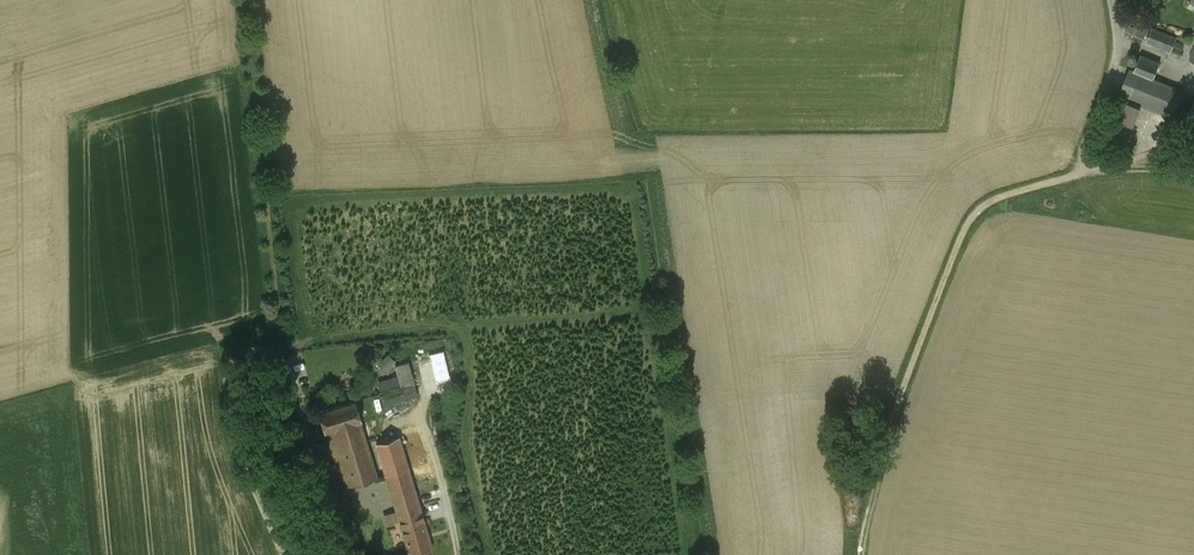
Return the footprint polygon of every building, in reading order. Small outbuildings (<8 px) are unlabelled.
[(1146,33),(1128,25),(1125,32),(1143,39),(1146,33)] [(1176,37),(1152,27),(1146,41),(1171,51),(1176,37)] [(1160,63),(1140,55),(1134,72),(1129,70),(1119,93),(1175,116),(1184,93),(1153,80),(1160,63)] [(1135,65),(1135,63),(1135,62),(1134,60),(1132,59),(1130,59),(1129,59),(1127,60),(1126,62),(1126,64),(1126,65),(1127,67),(1129,68),(1131,68),(1132,68),(1134,67),(1135,65)] [(1185,121),(1193,124),(1193,98),(1185,121)] [(1140,109),(1120,100),(1103,142),(1123,150),(1140,109)] [(388,355),(379,364),(386,370),(394,362),(388,355)] [(401,386),(381,393),(385,405),(405,399),(401,386)] [(355,400),(319,412),(325,431),(326,431),(358,421),(360,420),(361,420),(355,400)] [(358,421),(326,431),(343,487),(375,477),(366,447),(358,421)] [(292,427),(282,431),(286,442),(296,438),(292,427)] [(417,431),(398,436),(417,501),(437,496),(417,431)] [(417,501),(398,436),(376,443),(377,444),(386,474),(410,554),(431,548),(417,501)] [(377,444),(366,447),(375,477),(386,474),(377,444)]
